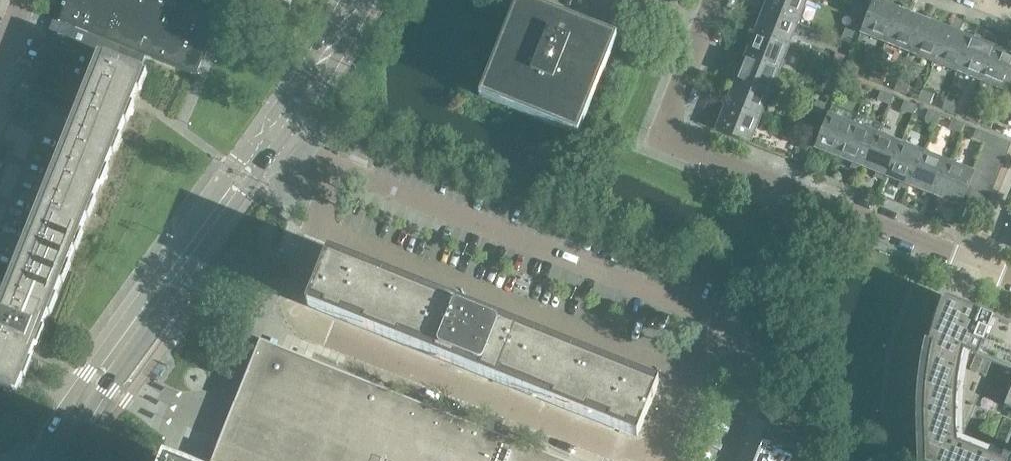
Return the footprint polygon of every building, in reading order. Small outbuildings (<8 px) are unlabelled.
[(220,16),(178,0),(67,0),(65,5),(63,4),(62,7),(64,8),(58,21),(70,26),(65,40),(53,36),(33,86),(78,104),(98,54),(104,56),(139,69),(144,55),(196,76),(202,59),(220,16)] [(289,8),(292,0),(268,0),(289,8)] [(617,38),(522,0),(517,0),(479,97),(577,136),(617,38)] [(807,0),(767,0),(763,9),(797,23),(807,0)] [(899,9),(877,0),(874,0),(861,33),(886,43),(899,9)] [(863,10),(863,9),(846,3),(842,13),(859,20),(863,10)] [(788,47),(797,23),(763,9),(754,33),(788,47)] [(909,52),(923,18),(899,9),(886,43),(909,52)] [(933,62),(947,28),(923,18),(909,52),(933,62)] [(957,71),(970,37),(947,28),(933,62),(957,71)] [(854,32),(846,29),(841,40),(850,44),(854,32)] [(778,71),(788,47),(754,33),(744,57),(778,71)] [(981,81),(994,47),(970,37),(957,71),(981,81)] [(1010,79),(1010,54),(994,47),(981,81),(1006,91),(1010,79)] [(840,67),(845,56),(836,53),(832,64),(840,67)] [(140,74),(142,71),(139,69),(104,56),(24,257),(2,312),(0,311),(0,386),(14,392),(34,342),(65,264),(82,220),(140,74)] [(769,95),(778,71),(744,57),(735,81),(769,95)] [(860,66),(850,62),(849,62),(846,70),(857,75),(860,66)] [(885,76),(874,71),(871,80),(882,85),(885,76)] [(826,77),(822,88),(831,92),(835,80),(826,77)] [(759,119),(769,95),(735,81),(725,105),(759,119)] [(898,81),(894,89),(906,94),(910,86),(898,81)] [(868,86),(857,82),(853,91),(864,96),(868,86)] [(892,96),(880,91),(877,100),(888,105),(892,96)] [(930,104),(930,103),(934,95),(922,91),(919,99),(930,104)] [(954,113),(954,112),(957,105),(946,100),(943,109),(954,113)] [(825,104),(817,101),(812,112),(821,115),(825,104)] [(916,105),(904,101),(901,110),(912,115),(916,105)] [(749,143),(759,119),(725,105),(716,129),(749,143)] [(981,114),(970,110),(967,118),(978,123),(981,114)] [(940,115),(928,111),(925,119),(936,124),(940,115)] [(840,158),(854,124),(829,114),(815,148),(840,158)] [(964,125),(952,120),(949,129),(960,134),(964,125)] [(864,167),(878,134),(854,124),(840,158),(864,167)] [(816,128),(815,128),(807,125),(803,136),(811,139),(816,128)] [(984,143),(988,134),(976,130),(973,139),(984,143)] [(888,177),(901,143),(878,134),(864,167),(888,177)] [(988,134),(984,143),(984,146),(1006,155),(1010,143),(988,134)] [(807,151),(811,139),(803,136),(798,147),(807,151)] [(912,186),(925,153),(901,143),(888,177),(912,186)] [(1002,166),(1006,155),(984,146),(979,157),(1002,166)] [(936,196),(949,162),(925,153),(912,186),(936,196)] [(997,177),(1002,166),(979,157),(975,168),(997,177)] [(966,190),(970,179),(973,172),(949,162),(936,196),(960,205),(962,201),(966,190)] [(993,188),(997,177),(975,168),(973,172),(970,179),(993,188)] [(988,199),(993,188),(970,179),(966,190),(988,199)] [(984,211),(988,199),(966,190),(962,201),(984,211)] [(659,384),(329,253),(310,301),(470,364),(639,432),(657,389),(659,384)] [(1003,454),(1000,460),(956,442),(988,362),(1010,372),(1010,324),(942,297),(939,306),(935,315),(932,326),(929,336),(927,345),(925,356),(923,365),(922,371),(921,377),(920,386),(920,395),(919,403),(919,411),(919,419),(919,426),(920,460),(1010,460),(1010,457),(1003,454)] [(312,361),(316,351),(264,330),(237,401),(228,422),(219,418),(216,418),(212,418),(211,418),(210,419),(209,420),(207,421),(207,422),(206,424),(206,425),(205,427),(205,428),(205,430),(206,431),(206,432),(207,433),(208,435),(210,436),(211,437),(231,444),(230,447),(232,448),(233,446),(242,450),(242,458),(249,460),(253,460),(257,457),(267,460),(342,460),(356,425),(445,460),(564,460),(312,361)] [(799,451),(761,436),(752,460),(795,460),(799,451)]
